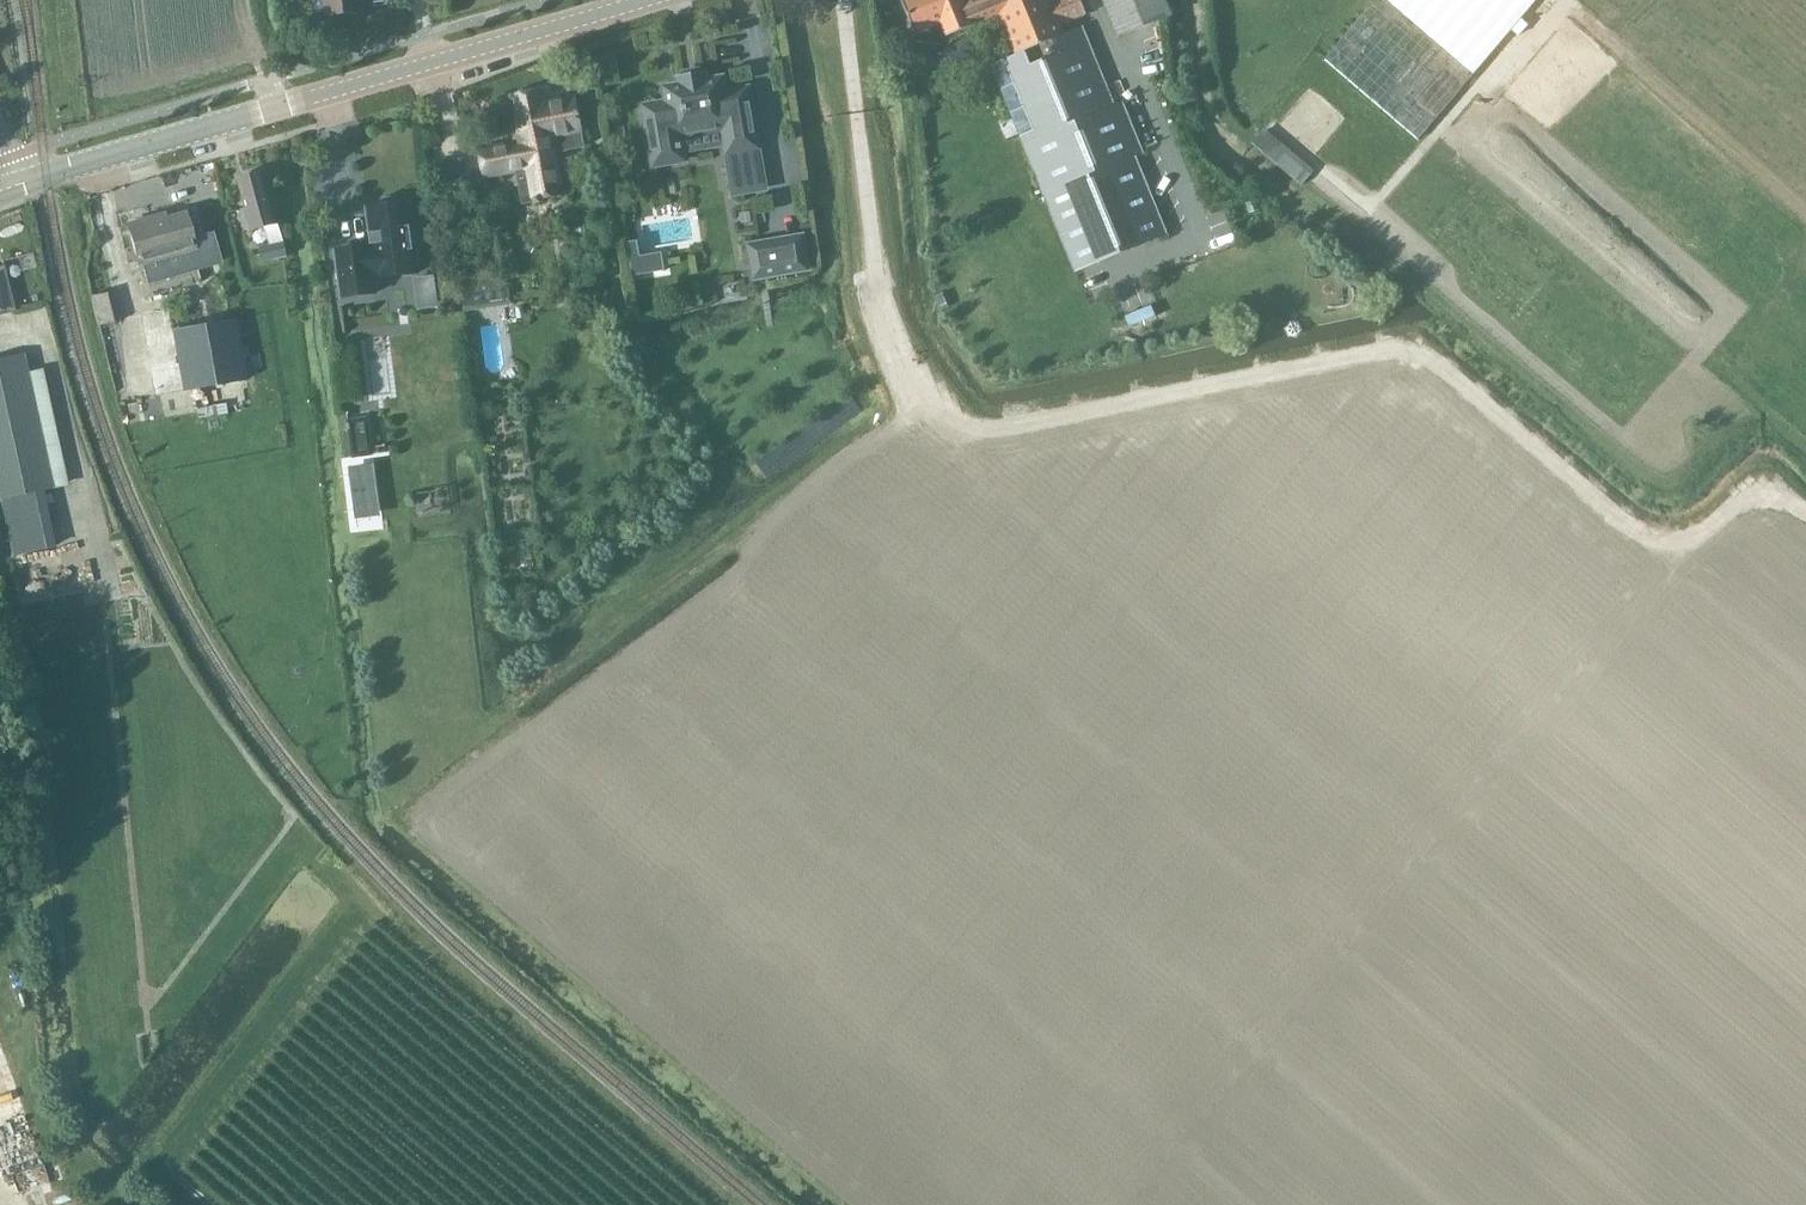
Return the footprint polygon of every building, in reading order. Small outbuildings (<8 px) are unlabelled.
[(379,0),(326,0),(328,15),(363,11),(362,2),(379,0)] [(1017,55),(1065,35),(1061,24),(1087,13),(1081,0),(1061,0),(1052,3),(1051,0),(902,0),(916,34),(942,23),(943,25),(996,3),(1017,55)] [(1120,37),(1173,16),(1167,0),(1105,0),(1120,37)] [(1538,0),(1376,0),(1325,59),(1419,139),(1538,0)] [(1017,55),(991,66),(1075,270),(1168,231),(1135,154),(1145,150),(1124,102),(1116,106),(1083,27),(1065,35),(1017,55)] [(668,102),(645,106),(655,165),(700,157),(695,132),(726,127),(737,194),(765,189),(749,89),(725,93),(722,79),(708,81),(707,73),(679,78),(680,86),(666,88),(668,102)] [(485,177),(515,171),(521,207),(539,203),(539,202),(564,197),(558,164),(556,152),(585,147),(582,131),(584,131),(581,118),(582,118),(580,109),(579,109),(577,97),(546,103),(544,89),(512,96),(522,142),(480,150),(485,177)] [(253,230),(263,227),(269,245),(260,247),(264,262),(288,256),(284,242),(279,223),(265,172),(239,179),(253,230)] [(374,246),(338,251),(344,297),(378,292),(376,278),(420,272),(410,202),(401,203),(393,197),(384,198),(377,206),(368,208),(374,246)] [(152,218),(130,225),(146,282),(221,261),(213,234),(193,240),(186,214),(153,223),(152,218)] [(800,238),(748,246),(754,279),(806,271),(800,238)] [(14,311),(4,266),(0,267),(0,315),(14,311)] [(512,284),(460,291),(463,311),(514,304),(512,284)] [(236,320),(173,332),(184,390),(223,383),(223,384),(247,379),(236,320)] [(378,379),(393,376),(387,341),(372,343),(378,379)] [(0,499),(12,558),(56,549),(44,489),(53,487),(24,355),(0,361),(0,499)] [(370,438),(351,440),(353,457),(372,455),(370,438)]
